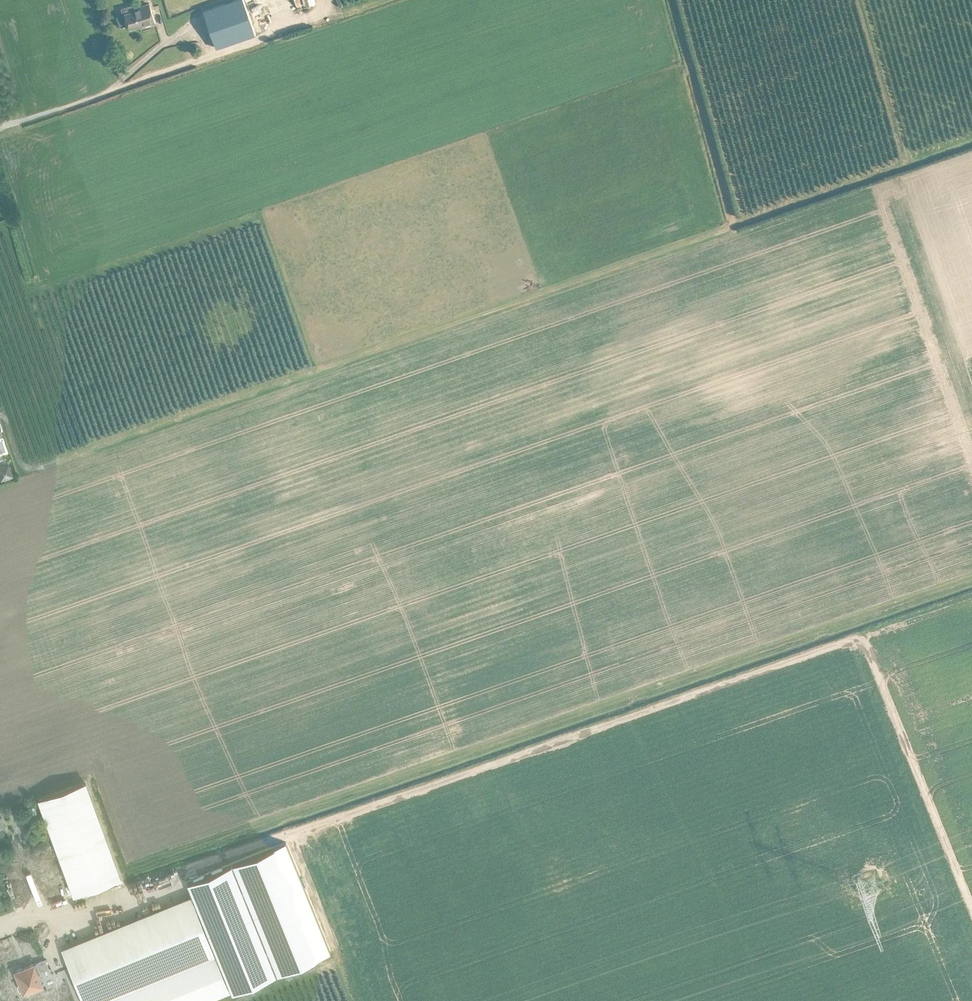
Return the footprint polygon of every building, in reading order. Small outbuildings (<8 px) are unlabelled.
[(256,34),(244,0),(233,0),(204,10),(217,48),(256,34)] [(313,0),(303,0),(298,2),(301,9),(314,4),(313,0)] [(123,15),(126,14),(130,28),(146,24),(146,26),(156,23),(150,3),(140,6),(141,8),(135,10),(133,4),(121,8),(123,15)] [(14,477),(9,464),(0,467),(0,479),(1,482),(14,477)] [(120,878),(85,782),(38,799),(73,896),(120,878)] [(14,818),(20,816),(20,815),(25,814),(23,807),(12,810),(14,818)] [(286,841),(187,882),(231,991),(330,951),(286,841)] [(63,949),(84,1000),(207,1000),(230,992),(191,897),(63,949)] [(14,971),(23,993),(42,986),(39,978),(42,977),(39,971),(48,968),(45,960),(36,963),(14,971)]
